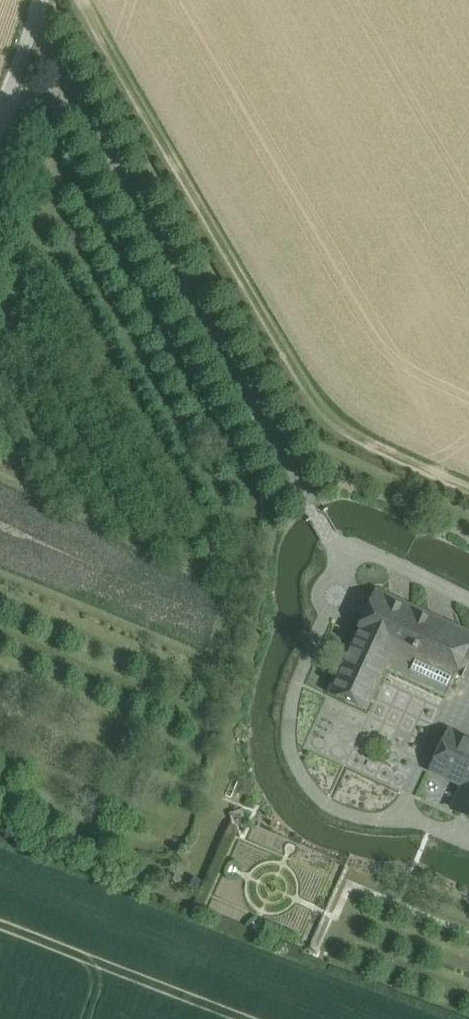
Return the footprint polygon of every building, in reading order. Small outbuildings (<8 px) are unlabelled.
[(376,589),(329,693),(367,710),(385,670),(446,698),(464,659),(468,648),(468,632),(376,589)] [(447,732),(430,769),(465,785),(468,778),(468,742),(447,732)] [(455,809),(468,815),(468,778),(465,785),(455,809)] [(242,810),(230,814),(233,825),(245,822),(242,810)]
